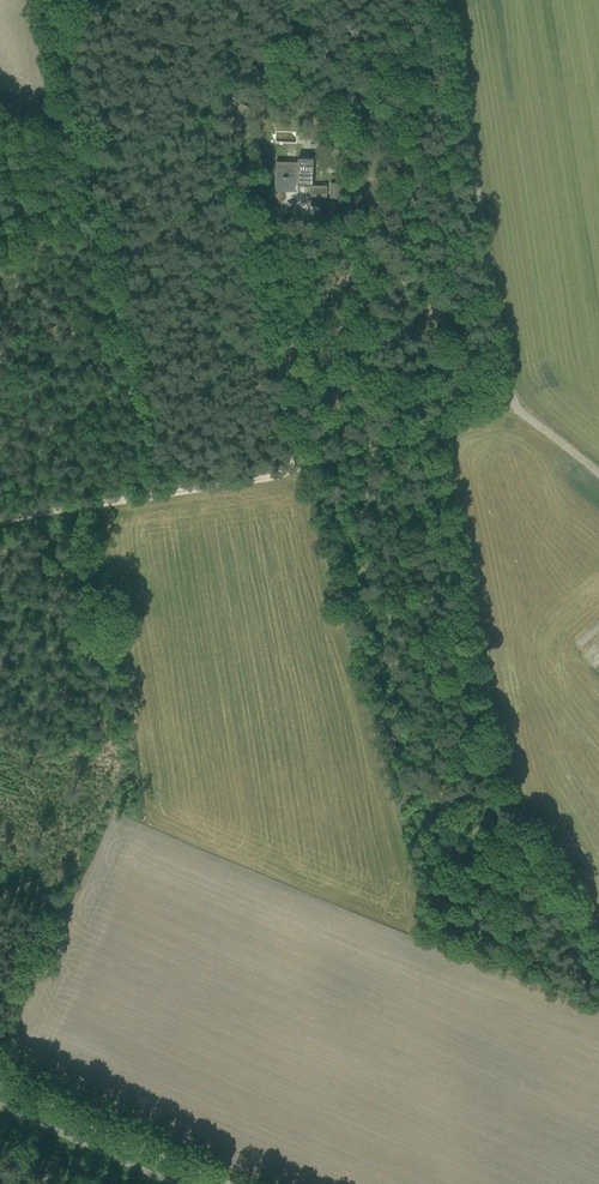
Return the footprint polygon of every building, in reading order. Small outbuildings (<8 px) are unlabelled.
[(234,123),(242,126),(251,108),(243,104),(234,123)] [(309,190),(309,196),(327,197),(327,186),(313,185),(314,159),(298,158),(298,162),(276,162),(276,168),(277,168),(277,178),(298,178),(297,190),(299,190),(309,190)] [(330,183),(330,199),(342,199),(342,183),(330,183)] [(386,330),(390,350),(403,348),(399,328),(386,330)]
